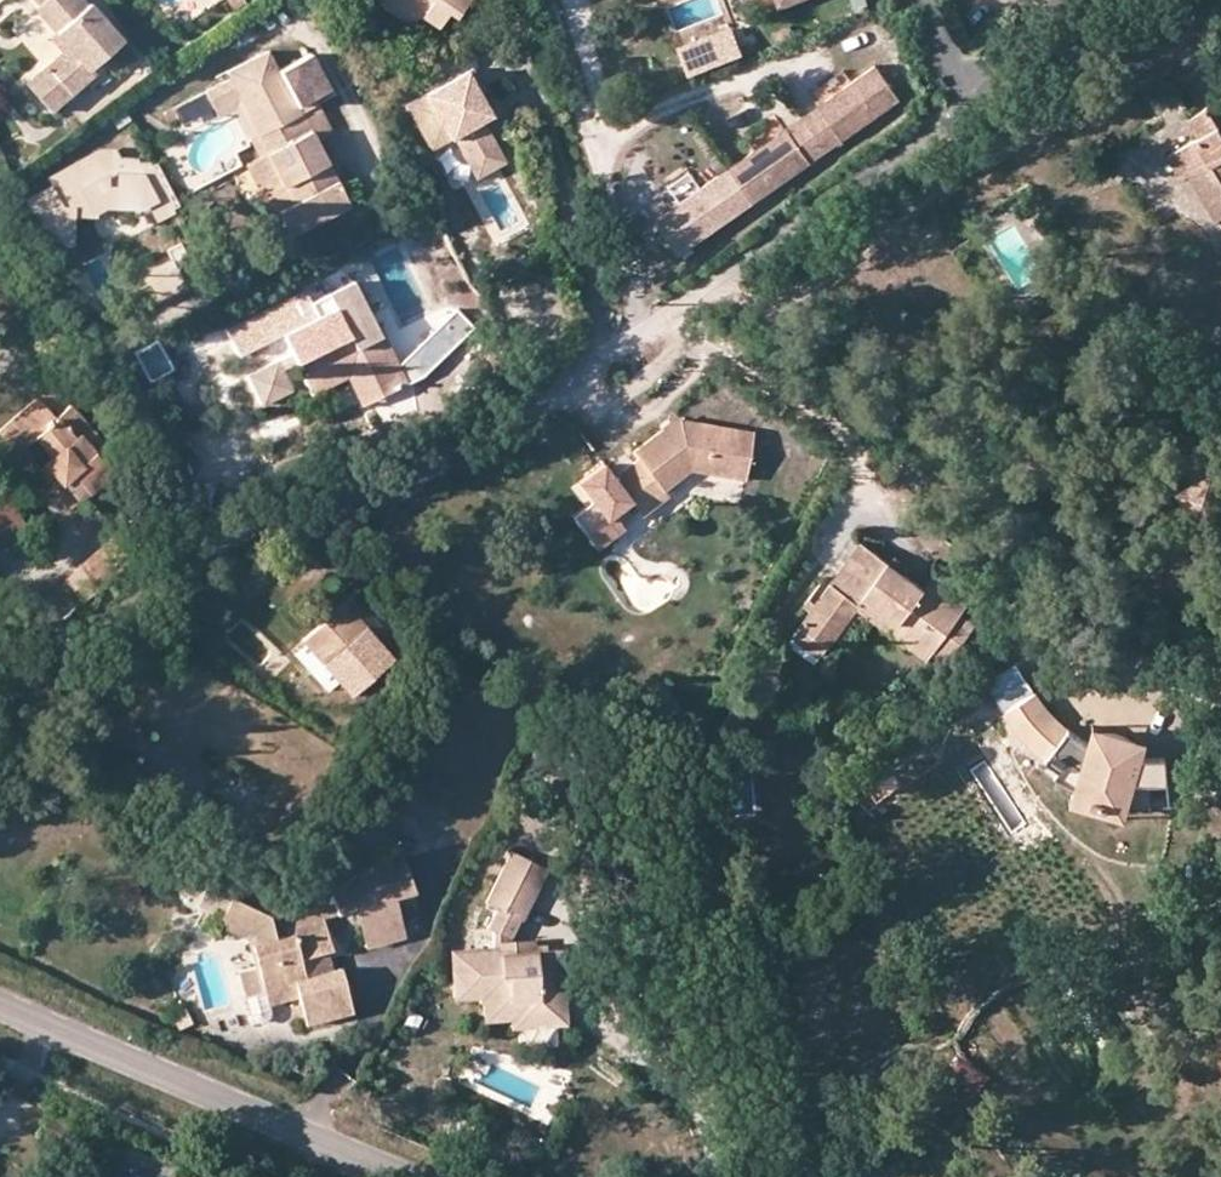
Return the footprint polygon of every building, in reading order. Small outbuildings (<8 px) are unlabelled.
[(118,46),(87,8),(85,11),(75,0),(32,0),(37,6),(34,11),(64,49),(24,83),(47,112),(88,80),(87,74),(100,63),(118,46)] [(234,11),(247,2),(245,0),(227,0),(234,11)] [(377,5),(409,25),(414,17),(424,19),(437,26),(446,13),(455,17),(465,0),(379,0),(377,5)] [(728,24),(675,44),(685,71),(738,51),(728,24)] [(131,63),(118,46),(100,63),(113,79),(131,63)] [(236,94),(257,135),(302,112),(311,107),(307,98),(311,96),(326,88),(308,52),(276,69),(265,49),(225,70),(228,76),(203,89),(212,106),(236,94)] [(468,64),(404,105),(431,148),(453,134),(479,174),(508,156),(482,116),(490,111),(475,87),(481,84),(468,64)] [(869,65),(811,106),(815,112),(800,123),(784,134),(780,128),(724,168),(747,200),(890,98),(869,65)] [(233,108),(250,139),(257,135),(236,94),(212,106),(217,116),(233,108)] [(307,98),(311,107),(316,105),(311,96),(307,98)] [(1157,169),(1187,215),(1196,210),(1218,245),(1220,243),(1220,180),(1207,163),(1220,153),(1220,133),(1203,104),(1186,115),(1178,98),(1156,111),(1167,130),(1143,146),(1157,169)] [(311,107),(302,112),(317,141),(333,132),(318,104),(316,105),(311,107)] [(174,105),(162,109),(169,122),(179,118),(174,105)] [(815,112),(811,106),(796,117),(800,123),(815,112)] [(317,141),(302,112),(257,135),(250,139),(259,157),(266,154),(292,203),(278,211),(290,235),(350,205),(317,141)] [(800,123),(796,117),(780,128),(784,134),(800,123)] [(1150,173),(1157,169),(1143,146),(1137,152),(1150,173)] [(134,156),(128,159),(118,159),(112,148),(102,153),(101,150),(67,168),(69,171),(57,177),(66,195),(84,186),(94,206),(104,201),(146,201),(152,198),(158,209),(162,207),(164,210),(179,203),(157,159),(140,168),(134,156)] [(278,211),(292,203),(266,154),(259,157),(245,164),(271,214),(278,211)] [(674,252),(747,200),(724,168),(697,187),(690,177),(660,198),(667,208),(672,215),(656,226),(674,252)] [(651,219),(656,226),(672,215),(667,208),(651,219)] [(173,259),(129,270),(137,303),(181,293),(173,259)] [(311,288),(269,307),(270,309),(282,335),(292,355),(262,369),(247,375),(261,406),(292,391),(282,371),(296,364),(306,386),(350,365),(367,401),(403,384),(397,367),(353,279),(328,290),(332,299),(335,306),(322,312),(319,305),(311,288)] [(319,305),(322,312),(335,306),(332,299),(319,305)] [(253,348),(282,335),(270,309),(234,326),(246,352),(253,348)] [(397,367),(403,384),(425,374),(476,328),(458,311),(397,367)] [(292,355),(282,335),(253,348),(262,369),(292,355)] [(350,365),(306,386),(310,394),(347,377),(360,405),(367,401),(350,365)] [(88,422),(72,404),(57,417),(36,396),(0,426),(0,432),(16,451),(21,447),(35,436),(48,454),(41,461),(42,463),(58,483),(48,490),(65,510),(110,471),(95,451),(79,431),(88,422)] [(636,509),(641,516),(664,499),(658,490),(684,470),(742,479),(749,430),(677,420),(675,429),(666,435),(661,428),(628,452),(635,461),(613,477),(602,464),(578,482),(592,501),(605,518),(629,500),(636,509)] [(104,441),(88,422),(79,431),(95,451),(104,441)] [(21,447),(16,451),(8,459),(41,496),(48,490),(58,483),(42,463),(38,465),(21,447)] [(1177,490),(1199,519),(1220,503),(1220,487),(1207,468),(1177,490)] [(139,478),(127,482),(133,503),(144,501),(139,478)] [(605,518),(616,534),(623,530),(617,522),(636,509),(629,500),(605,518)] [(585,533),(605,518),(592,501),(572,516),(585,533)] [(605,518),(585,533),(597,549),(616,534),(605,518)] [(127,561),(108,538),(66,575),(84,598),(127,561)] [(819,655),(854,608),(863,597),(932,648),(958,613),(925,588),(861,541),(790,634),(819,655)] [(940,568),(925,588),(958,613),(973,593),(940,568)] [(299,640),(346,695),(388,659),(357,623),(368,614),(352,595),(299,640)] [(923,660),(932,648),(863,597),(854,608),(923,660)] [(978,628),(958,613),(932,648),(952,663),(978,628)] [(1102,814),(1122,820),(1128,813),(1128,805),(1148,807),(1165,806),(1162,755),(1149,755),(1142,754),(1141,753),(1140,751),(1137,747),(1138,739),(1087,722),(1083,741),(1070,731),(1063,725),(1056,720),(1047,713),(1040,705),(1036,700),(1035,699),(1034,698),(1033,696),(1032,695),(1031,694),(1031,693),(1031,692),(1030,691),(999,714),(1000,716),(1002,717),(1004,722),(1009,728),(1015,734),(1020,739),(1026,746),(1033,750),(1038,754),(1039,755),(1040,755),(1042,756),(1044,758),(1045,758),(1046,759),(1040,767),(1041,768),(1042,771),(1045,775),(1049,778),(1053,782),(1058,785),(1060,786),(1062,787),(1064,788),(1067,789),(1070,791),(1072,791),(1074,792),(1065,802),(1089,806),(1102,814)] [(219,775),(215,781),(249,805),(256,795),(247,788),(256,776),(227,758),(216,773),(219,775)] [(1120,828),(1122,820),(1102,814),(1089,806),(1065,802),(1062,809),(1120,828)] [(508,939),(511,938),(547,865),(509,846),(483,897),(493,904),(482,926),(490,931),(490,945),(450,946),(453,998),(481,997),(482,1020),(510,1021),(511,1009),(542,1008),(542,1003),(563,1003),(560,950),(530,952),(508,953),(508,939)] [(369,899),(389,893),(409,888),(400,853),(322,873),(330,901),(367,891),(369,899)] [(192,901),(215,912),(225,892),(202,881),(192,901)] [(282,914),(284,922),(317,914),(317,912),(351,904),(360,939),(399,929),(389,893),(369,899),(367,891),(330,901),(282,914)] [(317,914),(284,922),(286,929),(269,934),(263,911),(225,892),(215,912),(214,913),(245,929),(248,939),(246,939),(251,960),(233,965),(244,1005),(262,1000),(263,1000),(291,992),(298,1020),(345,1008),(334,965),(334,964),(317,967),(312,949),(326,945),(317,914)] [(529,938),(511,938),(508,939),(508,953),(530,952),(529,938)] [(268,1017),(263,1000),(262,1000),(244,1005),(248,1023),(249,1025),(251,1027),(254,1029),(257,1031),(260,1030),(262,1029),(264,1029),(266,1027),(267,1025),(268,1023),(268,1020),(268,1017)] [(565,1026),(563,1003),(542,1003),(542,1008),(511,1009),(510,1021),(511,1030),(565,1026)] [(185,1009),(174,1014),(181,1029),(193,1024),(185,1009)]
